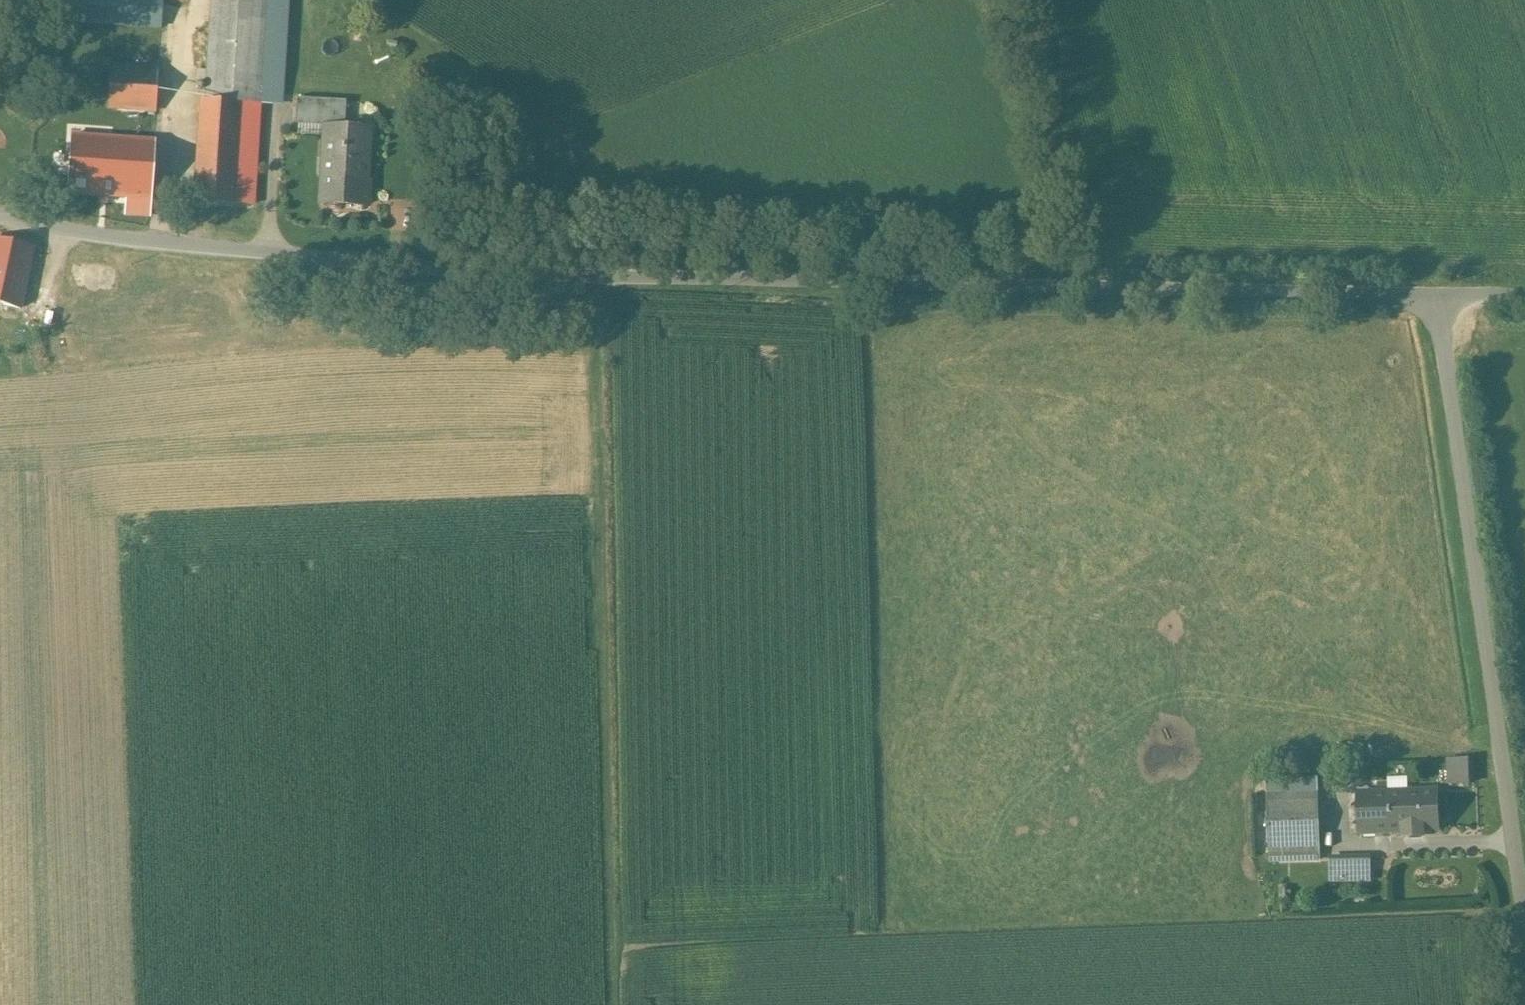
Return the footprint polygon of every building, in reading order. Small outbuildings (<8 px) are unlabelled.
[(44,20),(162,28),(164,0),(45,0),(44,20)] [(206,99),(240,101),(260,103),(266,0),(213,0),(206,99)] [(160,70),(112,67),(110,106),(158,109),(160,70)] [(347,100),(298,97),(297,118),(325,120),(325,126),(345,128),(347,100)] [(206,99),(202,99),(196,201),(233,204),(240,101),(206,99)] [(260,103),(240,101),(233,204),(253,205),(260,103)] [(345,128),(325,126),(322,180),(366,182),(370,129),(345,128)] [(109,139),(62,135),(58,190),(105,194),(109,139)] [(157,142),(109,139),(105,194),(153,197),(157,142)] [(366,182),(322,180),(320,204),(366,206),(367,191),(366,191),(366,182)] [(153,197),(105,194),(104,211),(151,214),(153,197)] [(0,242),(0,304),(21,308),(33,249),(0,242)] [(71,266),(68,295),(113,300),(115,270),(71,266)] [(1472,783),(1471,757),(1448,758),(1449,784),(1472,783)] [(1439,790),(1358,793),(1359,833),(1440,830),(1439,790)] [(1318,792),(1268,793),(1270,853),(1320,851),(1318,792)] [(1370,860),(1332,860),(1332,880),(1370,880),(1370,860)]
